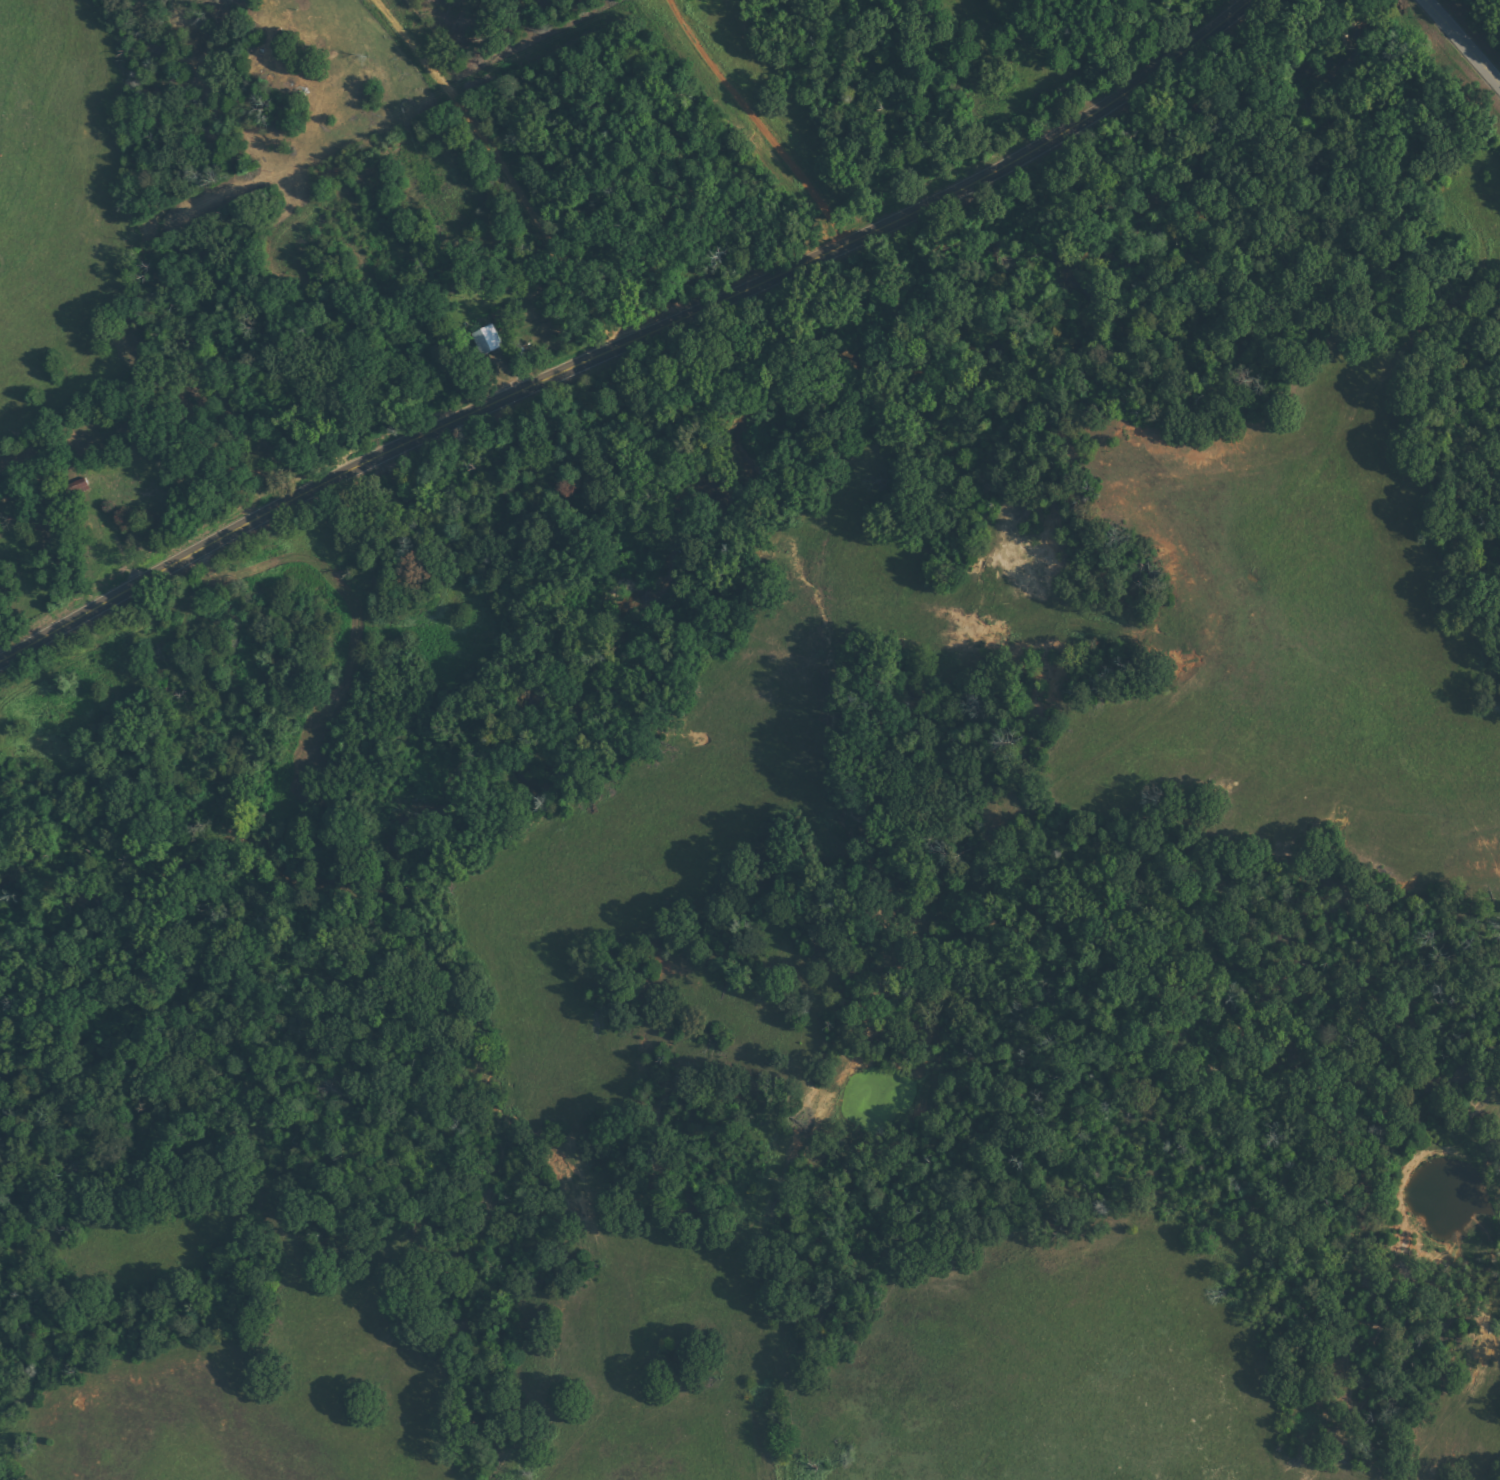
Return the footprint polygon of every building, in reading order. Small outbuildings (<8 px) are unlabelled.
[(483,357),(506,348),(496,324),(473,334),(483,357)]
